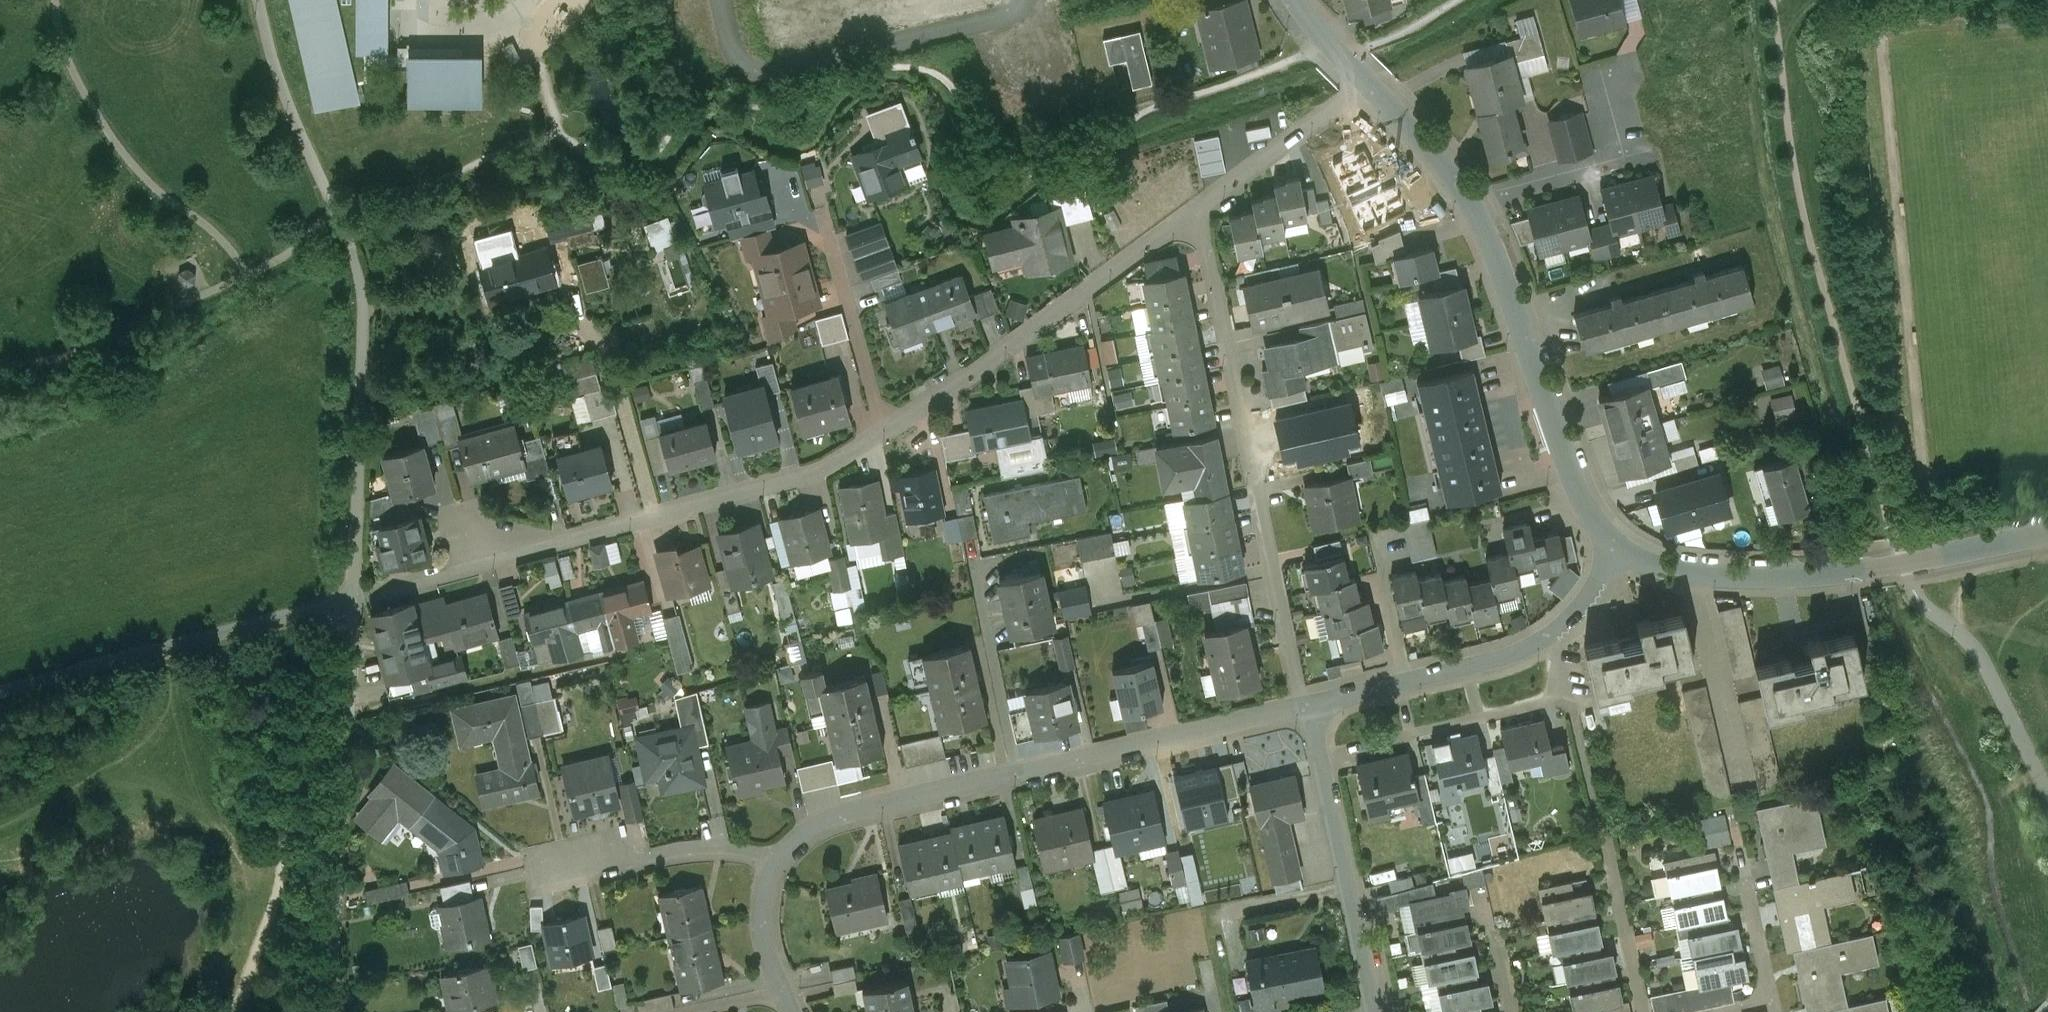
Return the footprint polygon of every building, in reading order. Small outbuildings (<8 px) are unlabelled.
[(317,104),(358,95),(360,105),(366,104),(359,72),(360,72),(360,47),(385,47),(385,5),(391,5),(391,0),(294,0),(317,104)] [(1203,10),(1211,44),(1208,44),(1214,67),(1235,62),(1256,57),(1257,56),(1244,0),(1243,0),(1203,10)] [(1350,14),(1385,5),(1384,0),(1346,0),(1350,14)] [(1578,27),(1593,23),(1594,29),(1607,25),(1608,26),(1624,21),(1618,0),(1571,0),(1578,27)] [(1140,31),(1103,39),(1109,64),(1126,60),(1133,88),(1152,84),(1140,31)] [(1538,32),(1506,41),(1509,54),(1512,62),(1544,53),(1538,32)] [(1509,54),(1472,64),(1480,93),(1484,92),(1489,109),(1511,103),(1522,100),(1512,62),(1509,54)] [(481,56),(408,55),(408,99),(440,100),(440,109),(471,109),(471,105),(449,105),(449,100),(480,100),(481,56)] [(1256,57),(1235,62),(1238,74),(1258,66),(1256,57)] [(1084,102),(1076,104),(1078,113),(1086,111),(1084,102)] [(1511,103),(1489,109),(1481,111),(1484,123),(1481,124),(1491,159),(1512,153),(1510,147),(1522,144),(1511,103)] [(891,141),(853,155),(869,198),(908,184),(902,169),(921,161),(903,113),(884,121),(891,141)] [(1579,113),(1550,121),(1560,160),(1589,152),(1579,113)] [(1269,125),(1246,130),(1248,142),(1271,137),(1269,125)] [(1218,136),(1195,141),(1202,176),(1225,171),(1218,136)] [(753,172),(739,175),(737,168),(721,172),(723,180),(705,185),(706,188),(702,195),(704,203),(712,208),(716,207),(719,221),(715,222),(715,224),(728,221),(769,210),(767,202),(764,199),(760,199),(753,174),(754,173),(753,172)] [(1653,175),(1638,179),(1638,181),(1628,184),(1639,227),(1663,220),(1665,220),(1661,207),(1653,175)] [(1299,176),(1285,179),(1286,181),(1273,183),(1275,193),(1277,192),(1283,222),(1307,218),(1307,213),(1302,190),(1299,176)] [(1363,177),(1352,183),(1349,178),(1339,183),(1341,188),(1331,192),(1343,218),(1347,216),(1375,203),(1363,177)] [(1628,184),(1617,187),(1616,185),(1602,189),(1611,224),(1614,234),(1615,233),(1639,227),(1628,184)] [(1316,201),(1313,187),(1302,190),(1307,213),(1318,211),(1316,201)] [(1085,191),(1049,200),(1052,212),(1058,210),(1062,226),(1091,218),(1085,191)] [(1275,193),(1263,195),(1263,197),(1251,200),(1253,209),(1255,209),(1261,239),(1285,234),(1283,222),(1277,192),(1275,193)] [(1578,195),(1564,199),(1564,201),(1553,204),(1565,247),(1589,240),(1590,240),(1588,231),(1578,195)] [(1328,199),(1316,201),(1318,211),(1321,225),(1333,222),(1328,199)] [(1375,203),(1347,216),(1357,237),(1385,225),(1375,203)] [(1553,204),(1543,207),(1542,205),(1527,209),(1536,240),(1539,254),(1565,247),(1553,204)] [(1680,231),(1673,204),(1661,207),(1665,220),(1663,220),(1667,234),(1680,231)] [(1241,214),(1229,216),(1237,255),(1263,250),(1261,239),(1255,209),(1253,209),(1241,212),(1241,214)] [(769,210),(728,221),(733,238),(741,236),(769,228),(774,227),(769,210)] [(1052,212),(1033,216),(1033,218),(1017,222),(1019,229),(988,236),(994,261),(1025,253),(1029,268),(1048,263),(1049,266),(1068,262),(1060,229),(1063,229),(1062,226),(1058,210),(1052,212)] [(569,212),(546,218),(549,229),(572,223),(569,212)] [(1357,237),(1347,216),(1343,218),(1348,230),(1350,240),(1357,237)] [(507,217),(487,222),(491,234),(510,229),(507,217)] [(659,244),(675,243),(673,217),(657,218),(659,244)] [(1529,217),(1511,222),(1514,230),(1520,244),(1536,240),(1529,217)] [(1614,234),(1611,224),(1599,227),(1607,255),(1620,251),(1615,233),(1614,234)] [(1599,227),(1588,231),(1590,240),(1589,240),(1594,258),(1607,255),(1599,227)] [(769,228),(741,236),(747,259),(755,257),(754,255),(775,249),(769,228)] [(491,234),(476,239),(484,267),(519,257),(510,229),(491,234)] [(1400,231),(1379,239),(1384,261),(1393,259),(1393,257),(1406,254),(1400,231)] [(775,249),(754,255),(755,257),(770,314),(775,313),(776,316),(791,311),(818,304),(801,242),(775,249)] [(1406,254),(1393,257),(1393,259),(1399,282),(1433,273),(1439,272),(1438,271),(1433,248),(1406,254)] [(484,267),(483,268),(492,300),(554,283),(545,250),(519,257),(484,267)] [(604,254),(580,262),(588,291),(613,284),(604,254)] [(1176,256),(1143,263),(1147,279),(1179,272),(1176,256)] [(1743,265),(1575,314),(1586,351),(1604,345),(1604,343),(1651,328),(1652,331),(1687,320),(1686,318),(1734,304),(1735,306),(1753,301),(1743,265)] [(1272,267),(1246,274),(1249,285),(1275,279),(1272,267)] [(1456,267),(1438,271),(1439,272),(1433,273),(1437,291),(1460,286),(1456,267)] [(1249,285),(1244,286),(1253,324),(1327,306),(1318,268),(1275,279),(1249,285)] [(898,269),(871,279),(875,290),(902,280),(898,269)] [(1147,279),(1143,279),(1149,305),(1187,297),(1182,271),(1147,279)] [(961,276),(886,304),(892,322),(887,324),(896,348),(922,339),(921,333),(975,313),(969,296),(961,276)] [(1437,291),(1419,296),(1425,321),(1467,312),(1464,301),(1466,300),(1463,285),(1460,286),(1437,291)] [(991,288),(969,296),(975,313),(977,319),(999,311),(991,288)] [(1187,297),(1149,305),(1154,330),(1190,323),(1192,322),(1187,297)] [(1363,298),(1333,304),(1337,318),(1365,312),(1363,298)] [(791,311),(776,316),(775,313),(770,314),(763,316),(769,341),(767,343),(767,344),(796,329),(791,311)] [(841,312),(815,319),(822,345),(848,338),(841,312)] [(1337,318),(1329,320),(1332,333),(1323,335),(1327,351),(1361,343),(1363,350),(1373,348),(1365,312),(1337,318)] [(1467,312),(1425,321),(1431,347),(1457,341),(1475,337),(1475,336),(1471,322),(1470,323),(1467,312)] [(1329,320),(1299,327),(1302,340),(1323,335),(1332,333),(1329,320)] [(1154,330),(1151,330),(1156,355),(1195,347),(1190,323),(1154,330)] [(807,347),(818,345),(816,330),(804,332),(807,347)] [(1475,337),(1457,341),(1462,361),(1485,355),(1480,334),(1475,336),(1475,337)] [(1302,340),(1270,348),(1275,371),(1263,374),(1269,398),(1270,398),(1306,389),(1307,389),(1302,371),(1330,364),(1327,351),(1323,335),(1302,340)] [(1105,362),(1120,361),(1117,336),(1103,338),(1105,362)] [(1083,345),(1043,353),(1051,389),(1090,381),(1083,345)] [(1195,347),(1156,355),(1161,380),(1164,380),(1200,372),(1195,347)] [(1682,360),(1647,370),(1652,387),(1686,376),(1682,360)] [(772,362),(757,366),(765,394),(779,390),(772,362)] [(1782,364),(1764,368),(1767,386),(1786,382),(1782,364)] [(1471,371),(1417,384),(1431,442),(1486,428),(1471,371)] [(1200,372),(1164,380),(1169,404),(1208,397),(1203,372),(1200,372)] [(838,376),(792,389),(802,427),(848,414),(838,376)] [(1401,376),(1379,382),(1381,393),(1404,388),(1401,376)] [(707,378),(694,382),(702,408),(714,405),(707,378)] [(1044,379),(1032,382),(1032,386),(1038,414),(1051,411),(1044,379)] [(1646,385),(1599,398),(1610,436),(1657,422),(1646,385)] [(1032,386),(1020,388),(1022,398),(1023,398),(1027,416),(1038,414),(1032,386)] [(1363,386),(1332,393),(1336,408),(1367,400),(1363,386)] [(609,387),(583,394),(590,418),(616,411),(609,387)] [(1306,389),(1270,398),(1272,407),(1307,399),(1306,389)] [(1119,393),(1121,405),(1135,403),(1134,391),(1119,393)] [(743,392),(726,396),(731,414),(748,409),(743,392)] [(1208,397),(1169,404),(1174,430),(1184,428),(1210,423),(1213,422),(1208,397)] [(1003,405),(968,413),(967,410),(965,410),(969,430),(973,451),(975,450),(974,445),(1003,439),(1004,444),(1031,439),(1031,437),(1027,416),(1023,398),(1022,398),(1002,403),(1003,405)] [(748,409),(731,414),(740,448),(779,438),(769,403),(748,409)] [(431,404),(411,409),(421,444),(422,444),(422,445),(441,439),(436,423),(431,404)] [(1330,407),(1291,416),(1301,459),(1339,450),(1330,407)] [(454,418),(436,423),(441,439),(443,449),(462,443),(454,418)] [(707,420),(661,432),(670,467),(716,454),(707,420)] [(1657,422),(1610,436),(1621,474),(1668,460),(1657,422)] [(1210,423),(1184,428),(1187,440),(1212,435),(1210,423)] [(514,428),(462,443),(468,464),(472,463),(475,475),(523,461),(517,441),(514,428)] [(1174,430),(1166,432),(1168,443),(1187,440),(1184,428),(1174,430)] [(1486,428),(1431,442),(1446,502),(1500,489),(1486,428)] [(576,430),(553,436),(559,456),(582,450),(576,430)] [(969,430),(940,434),(946,460),(976,455),(975,450),(973,451),(969,430)] [(540,434),(517,441),(523,461),(530,459),(542,502),(557,498),(540,434)] [(1168,443),(1156,446),(1159,460),(1164,486),(1181,483),(1184,499),(1197,497),(1226,491),(1215,434),(1187,440),(1168,443)] [(1004,444),(1002,445),(1008,476),(1049,468),(1042,435),(1031,437),(1031,439),(1004,444)] [(422,445),(422,444),(421,444),(382,455),(394,496),(394,497),(404,495),(433,487),(422,445)] [(559,456),(558,457),(568,494),(593,487),(594,489),(612,484),(601,445),(582,450),(559,456)] [(1156,446),(1142,448),(1144,463),(1159,460),(1156,446)] [(1805,446),(1787,451),(1789,458),(1794,457),(1802,483),(1815,480),(1805,446)] [(1130,452),(1112,456),(1115,469),(1132,466),(1130,452)] [(1694,452),(1674,458),(1678,471),(1698,465),(1694,452)] [(1789,458),(1755,468),(1770,520),(1809,508),(1802,483),(1794,457),(1789,458)] [(1369,458),(1346,463),(1350,477),(1372,472),(1369,458)] [(935,467),(899,474),(899,476),(900,475),(909,518),(907,518),(907,520),(944,513),(944,511),(942,511),(933,469),(935,468),(935,467)] [(1686,481),(1697,519),(1728,510),(1717,472),(1686,481)] [(1079,475),(984,495),(993,542),(1031,535),(1029,523),(1087,511),(1079,475)] [(1348,476),(1305,485),(1313,528),(1357,519),(1348,476)] [(877,480),(842,487),(853,541),(854,541),(887,535),(883,515),(877,480)] [(1697,519),(1686,481),(1655,490),(1667,528),(1697,519)] [(968,485),(951,488),(957,516),(962,539),(962,540),(978,537),(968,485)] [(1226,491),(1197,497),(1184,499),(1190,526),(1231,518),(1226,491)] [(394,496),(379,500),(382,513),(407,506),(404,495),(394,497),(394,496)] [(1425,505),(1405,509),(1408,522),(1428,517),(1425,505)] [(407,506),(382,513),(386,524),(410,517),(407,506)] [(816,508),(780,518),(793,563),(829,553),(816,508)] [(887,535),(854,541),(858,563),(904,554),(895,512),(883,515),(887,535)] [(428,554),(417,516),(410,517),(386,524),(378,527),(382,542),(376,544),(382,567),(428,554)] [(957,516),(945,518),(950,541),(962,539),(957,516)] [(1231,518),(1190,526),(1195,552),(1236,543),(1231,518)] [(1466,577),(1443,582),(1441,573),(1418,579),(1416,571),(1391,576),(1400,615),(1421,610),(1423,618),(1425,618),(1446,613),(1448,621),(1471,615),(1473,623),(1499,617),(1494,597),(1519,591),(1515,573),(1514,567),(1537,562),(1532,539),(1528,523),(1503,529),(1509,553),(1486,559),(1491,579),(1468,584),(1466,577)] [(758,524),(719,534),(728,567),(732,581),(751,576),(753,580),(772,575),(765,550),(762,538),(758,524)] [(1111,532),(1099,534),(1104,557),(1115,554),(1111,532)] [(1558,533),(1532,539),(1537,562),(1514,567),(1515,573),(1533,569),(1534,575),(1566,567),(1565,563),(1559,538),(1558,533)] [(1099,534),(1088,537),(1093,559),(1104,557),(1099,534)] [(776,547),(773,535),(762,538),(765,550),(776,547)] [(1571,535),(1559,538),(1565,563),(1577,560),(1571,535)] [(1088,537),(1077,539),(1081,561),(1093,559),(1088,537)] [(1118,554),(1134,551),(1131,538),(1116,540),(1118,554)] [(1338,539),(1313,545),(1316,558),(1341,552),(1338,539)] [(619,540),(592,546),(597,566),(624,560),(619,540)] [(1236,543),(1195,552),(1200,578),(1242,569),(1236,543)] [(677,546),(658,551),(669,595),(689,590),(708,584),(698,546),(678,552),(677,546)] [(566,577),(576,575),(571,554),(562,556),(566,577)] [(1354,577),(1348,579),(1343,556),(1304,565),(1305,566),(1306,566),(1310,587),(1309,587),(1310,590),(1318,588),(1323,609),(1315,611),(1321,636),(1338,632),(1344,655),(1382,646),(1376,621),(1370,623),(1365,599),(1360,601),(1354,577)] [(843,557),(829,560),(837,591),(850,589),(843,557)] [(551,583),(565,580),(558,558),(545,561),(551,583)] [(728,567),(717,570),(729,614),(741,611),(734,585),(733,585),(732,581),(728,567)] [(1040,571),(999,581),(1013,634),(1053,624),(1040,571)] [(797,622),(785,580),(773,583),(784,625),(797,622)] [(641,581),(600,592),(608,623),(627,617),(650,611),(641,581)] [(1245,581),(1208,589),(1211,603),(1248,595),(1245,581)] [(512,583),(499,587),(507,618),(524,613),(521,614),(512,583)] [(1086,586),(1058,591),(1064,619),(1091,613),(1086,586)] [(1208,589),(1187,593),(1191,610),(1212,606),(1211,603),(1208,589)] [(600,592),(567,602),(575,632),(577,631),(588,628),(598,626),(608,623),(600,592)] [(485,595),(443,607),(455,647),(497,635),(485,595)] [(1248,595),(1211,603),(1212,606),(1217,630),(1245,624),(1245,625),(1254,623),(1248,595)] [(567,602),(567,601),(524,613),(533,644),(534,643),(539,663),(582,654),(582,651),(577,631),(575,632),(567,602)] [(1150,601),(1130,605),(1134,625),(1140,623),(1154,619),(1150,601)] [(410,604),(371,616),(389,678),(409,672),(428,667),(410,604)] [(1739,606),(1718,611),(1734,678),(1755,672),(1754,667),(1753,667),(1739,606)] [(1421,610),(1400,615),(1403,627),(1426,621),(1425,618),(1423,618),(1421,610)] [(694,668),(679,613),(663,618),(678,673),(694,668)] [(1640,633),(1585,645),(1595,693),(1627,686),(1631,685),(1630,680),(1662,673),(1661,667),(1693,660),(1683,613),(1651,620),(1650,617),(1637,620),(1640,633)] [(627,617),(608,623),(614,645),(649,636),(645,621),(629,626),(627,617)] [(1164,617),(1154,619),(1160,644),(1170,642),(1164,617)] [(1154,619),(1140,623),(1146,649),(1160,645),(1160,644),(1154,619)] [(614,645),(608,623),(598,626),(604,648),(614,645)] [(1217,630),(1205,633),(1214,671),(1219,670),(1224,690),(1218,691),(1219,693),(1259,684),(1245,625),(1245,624),(1217,630)] [(588,628),(577,631),(582,651),(593,648),(588,628)] [(1790,662),(1789,658),(1754,667),(1755,672),(1761,695),(1766,714),(1800,705),(1799,701),(1832,693),(1831,688),(1863,680),(1852,633),(1820,641),(1819,638),(1806,641),(1810,657),(1790,662)] [(1067,635),(1054,639),(1061,669),(1074,666),(1067,635)] [(520,663),(512,636),(498,640),(506,667),(520,663)] [(969,645),(910,660),(915,683),(928,680),(941,731),(988,719),(969,645)] [(1361,659),(1339,664),(1341,675),(1363,670),(1361,659)] [(1152,661),(1112,670),(1119,700),(1123,699),(1126,713),(1122,714),(1122,715),(1143,711),(1162,706),(1152,661)] [(433,684),(428,667),(409,672),(414,690),(433,684)] [(883,670),(872,672),(877,695),(888,692),(883,670)] [(1214,671),(1201,675),(1205,694),(1218,691),(1224,690),(1219,670),(1214,671)] [(819,671),(802,676),(806,692),(823,688),(819,671)] [(823,688),(806,692),(811,715),(825,712),(838,763),(884,752),(866,678),(823,688)] [(536,701),(530,679),(517,682),(530,736),(543,733),(536,701)] [(646,681),(628,685),(630,695),(648,691),(646,681)] [(1066,683),(1026,692),(1031,713),(1010,718),(1016,740),(1076,727),(1066,683)] [(1627,686),(1606,690),(1610,711),(1631,706),(1627,686)] [(1732,802),(1705,686),(1684,691),(1709,808),(1732,802)] [(697,691),(675,698),(682,729),(689,728),(693,747),(696,746),(709,743),(697,691)] [(514,695),(454,708),(462,742),(497,733),(499,739),(523,734),(514,695)] [(1783,789),(1766,715),(1766,714),(1761,695),(1738,701),(1759,795),(1783,789)] [(556,696),(536,701),(543,733),(564,729),(556,696)] [(769,703),(747,707),(749,719),(758,724),(753,733),(754,741),(769,738),(768,732),(773,731),(772,723),(773,723),(769,703)] [(1143,711),(1122,715),(1126,730),(1146,726),(1143,711)] [(1543,722),(1519,728),(1518,725),(1501,729),(1509,761),(1551,751),(1553,750),(1551,743),(1545,718),(1542,719),(1543,722)] [(773,731),(768,732),(769,738),(773,755),(779,753),(793,750),(788,727),(773,731)] [(682,729),(639,739),(648,777),(666,773),(667,775),(669,774),(669,777),(667,780),(669,787),(672,789),(679,787),(681,784),(686,783),(687,786),(703,782),(696,746),(693,747),(689,728),(682,729)] [(1477,736),(1450,743),(1449,739),(1433,743),(1443,785),(1484,776),(1487,775),(1483,757),(1478,733),(1477,733),(1477,736)] [(499,739),(497,740),(503,767),(477,773),(484,803),(539,791),(532,761),(530,761),(523,734),(499,739)] [(941,734),(901,743),(906,766),(946,757),(941,734)] [(755,747),(730,753),(727,738),(725,738),(734,776),(733,776),(734,782),(735,781),(738,794),(762,788),(761,784),(785,779),(779,753),(773,755),(769,738),(754,741),(755,747)] [(1564,740),(1551,743),(1553,750),(1551,751),(1555,772),(1570,768),(1564,740)] [(1409,753),(1384,759),(1385,762),(1358,768),(1370,818),(1389,813),(1390,813),(1387,804),(1404,800),(1420,796),(1415,775),(1409,753)] [(1494,754),(1483,757),(1487,775),(1484,776),(1488,794),(1502,790),(1494,754)] [(609,757),(563,768),(574,812),(590,809),(591,811),(595,814),(605,811),(607,807),(607,805),(620,802),(614,779),(609,757)] [(835,758),(801,767),(806,789),(841,780),(835,758)] [(1243,759),(1231,762),(1237,784),(1248,781),(1243,759)] [(385,778),(382,776),(370,791),(374,794),(358,814),(378,830),(394,810),(410,823),(432,795),(395,765),(385,778)] [(1425,772),(1415,775),(1420,796),(1404,800),(1405,805),(1418,801),(1419,805),(1432,802),(1425,772)] [(1223,775),(1178,786),(1186,819),(1211,813),(1213,819),(1232,814),(1223,775)] [(1295,776),(1250,787),(1259,826),(1261,826),(1274,882),(1300,876),(1286,819),(1304,815),(1295,776)] [(1173,780),(1162,782),(1167,803),(1178,800),(1173,780)] [(636,781),(621,784),(629,820),(644,816),(636,781)] [(1153,792),(1104,804),(1114,844),(1115,851),(1119,850),(1138,845),(1136,839),(1163,833),(1153,792)] [(463,822),(451,813),(452,811),(432,795),(410,823),(431,839),(438,830),(447,836),(450,848),(442,850),(447,871),(481,863),(473,827),(465,821),(463,822)] [(1812,798),(1757,809),(1769,866),(1786,862),(1783,848),(1821,840),(1812,798)] [(1404,800),(1387,804),(1390,813),(1389,813),(1390,815),(1406,811),(1405,805),(1404,800)] [(1432,802),(1419,805),(1422,825),(1436,822),(1432,802)] [(1082,809),(1033,820),(1043,867),(1092,856),(1091,851),(1092,851),(1091,849),(1082,809)] [(1712,841),(1732,837),(1727,812),(1707,816),(1712,841)] [(1004,816),(978,822),(989,869),(1015,863),(1004,816)] [(646,817),(627,823),(633,847),(652,842),(646,817)] [(978,822),(951,828),(952,833),(962,875),(989,869),(978,822)] [(952,833),(926,839),(935,882),(936,886),(963,880),(962,875),(952,833)] [(926,839),(899,845),(909,887),(935,882),(926,839)] [(1115,851),(1114,844),(1103,846),(1113,889),(1127,886),(1119,850),(1115,851)] [(1103,846),(1091,849),(1092,851),(1091,851),(1092,856),(1100,892),(1113,889),(1103,846)] [(1185,880),(1178,850),(1166,854),(1172,883),(1185,880)] [(1450,872),(1480,867),(1477,851),(1447,856),(1450,872)] [(1695,854),(1671,859),(1674,872),(1666,874),(1670,893),(1678,891),(1702,886),(1717,882),(1713,864),(1698,867),(1695,854)] [(1786,862),(1769,866),(1773,886),(1796,881),(1794,869),(1787,870),(1786,862)] [(1028,864),(1016,867),(1021,889),(1032,886),(1028,864)] [(1796,881),(1773,886),(1787,950),(1794,949),(1826,942),(1818,902),(1850,895),(1845,871),(1796,881)] [(877,872),(853,878),(854,883),(826,889),(835,925),(836,929),(887,918),(877,872)] [(1411,875),(1388,882),(1391,893),(1414,887),(1411,875)] [(1300,876),(1274,882),(1277,893),(1303,888),(1300,876)] [(407,878),(365,888),(368,902),(410,892),(407,878)] [(466,879),(441,885),(455,944),(490,936),(488,928),(485,929),(482,915),(485,915),(480,895),(470,897),(466,879)] [(1570,881),(1538,888),(1545,920),(1553,918),(1577,913),(1592,910),(1588,891),(1573,894),(1570,881)] [(704,886),(660,896),(669,936),(714,925),(704,886)] [(1452,892),(1413,900),(1417,917),(1449,910),(1449,911),(1471,907),(1466,886),(1452,889),(1452,892)] [(1702,886),(1678,891),(1681,903),(1673,905),(1677,924),(1692,921),(1716,915),(1724,914),(1720,895),(1704,898),(1702,886)] [(918,928),(911,898),(900,900),(907,931),(918,928)] [(545,904),(531,905),(532,927),(545,927),(545,904)] [(1449,910),(1417,917),(1423,949),(1456,943),(1470,939),(1466,921),(1451,924),(1449,911),(1449,910)] [(1577,913),(1553,918),(1556,930),(1548,932),(1552,951),(1568,948),(1592,943),(1599,941),(1595,922),(1580,925),(1577,913)] [(585,915),(547,923),(556,963),(594,954),(585,915)] [(1716,915),(1692,921),(1695,933),(1687,935),(1691,954),(1700,952),(1723,947),(1738,943),(1734,924),(1719,928),(1716,915)] [(1692,921),(1677,924),(1680,937),(1687,935),(1695,933),(1692,921)] [(613,923),(599,926),(604,951),(619,948),(613,923)] [(714,925),(669,936),(682,989),(726,979),(714,925)] [(1826,942),(1794,949),(1806,1007),(1843,999),(1837,970),(1875,962),(1869,932),(1826,942)] [(1077,933),(1060,937),(1065,960),(1082,957),(1077,933)] [(532,941),(519,945),(524,968),(538,965),(532,941)] [(1456,943),(1423,949),(1430,981),(1445,978),(1470,972),(1477,971),(1473,952),(1458,955),(1456,943)] [(1592,943),(1568,948),(1571,960),(1562,962),(1566,981),(1575,979),(1598,974),(1613,971),(1609,951),(1594,955),(1592,943)] [(1723,947),(1700,952),(1702,964),(1694,966),(1698,986),(1731,978),(1745,975),(1741,956),(1726,959),(1723,947)] [(1247,962),(1257,1011),(1276,1011),(1274,1002),(1275,1001),(1275,998),(1326,988),(1318,948),(1247,962)] [(1049,951),(1007,960),(1013,988),(1015,988),(1019,1002),(1057,994),(1049,951)] [(489,964),(442,975),(450,1009),(491,1000),(495,999),(492,984),(493,984),(489,964)] [(607,964),(596,966),(601,988),(613,986),(607,964)] [(853,964),(830,969),(833,983),(855,978),(856,978),(853,964)] [(1470,972),(1445,978),(1448,989),(1439,992),(1442,1011),(1477,1003),(1489,1001),(1485,982),(1473,984),(1470,972)] [(1575,979),(1577,992),(1569,993),(1573,1011),(1576,1011),(1620,1003),(1616,983),(1601,986),(1598,974),(1575,979)] [(855,978),(833,983),(835,993),(857,989),(855,978)] [(1648,997),(1651,1011),(1689,1011),(1737,1002),(1731,978),(1698,986),(1648,997)] [(862,989),(867,1011),(870,1011),(912,1003),(906,980),(862,989)] [(618,1006),(629,1004),(626,982),(615,983),(618,1006)] [(638,999),(641,1011),(656,1011),(677,1007),(672,991),(638,999)] [(1811,1011),(1877,1011),(1873,998),(1811,1011)] [(1135,1006),(1136,1011),(1169,1011),(1166,999),(1135,1006)] [(451,1009),(452,1011),(493,1011),(491,1000),(451,1009)] [(1632,1001),(1620,1003),(1576,1011),(1634,1011),(1632,1001)] [(870,1011),(913,1011),(912,1003),(870,1011)] [(1452,1009),(1453,1011),(1479,1011),(1477,1003),(1452,1009)]
